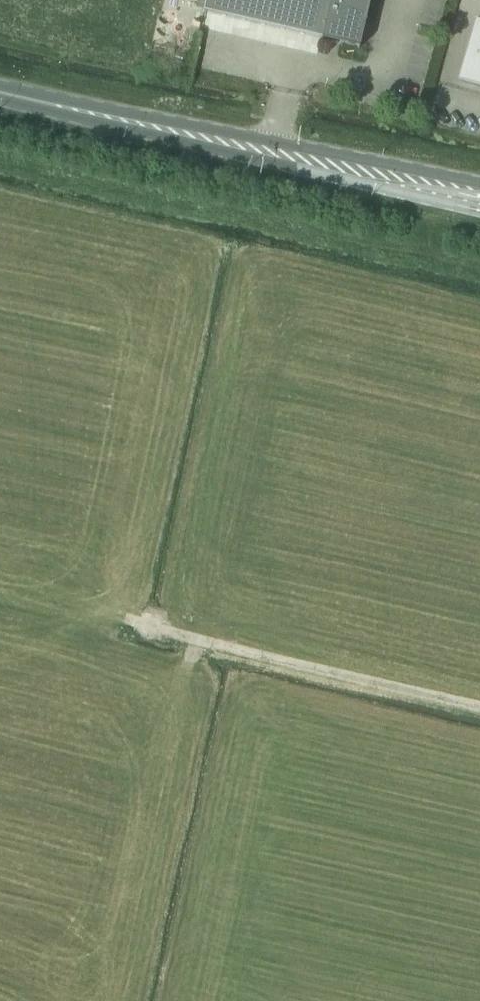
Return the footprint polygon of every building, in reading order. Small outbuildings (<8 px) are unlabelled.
[(202,12),(321,40),(320,40),(322,41),(324,33),(332,35),(332,37),(341,39),(341,37),(359,41),(357,49),(358,50),(370,0),(182,0),(204,5),(202,12)] [(456,82),(479,89),(479,24),(476,23),(473,22),(456,82)]
